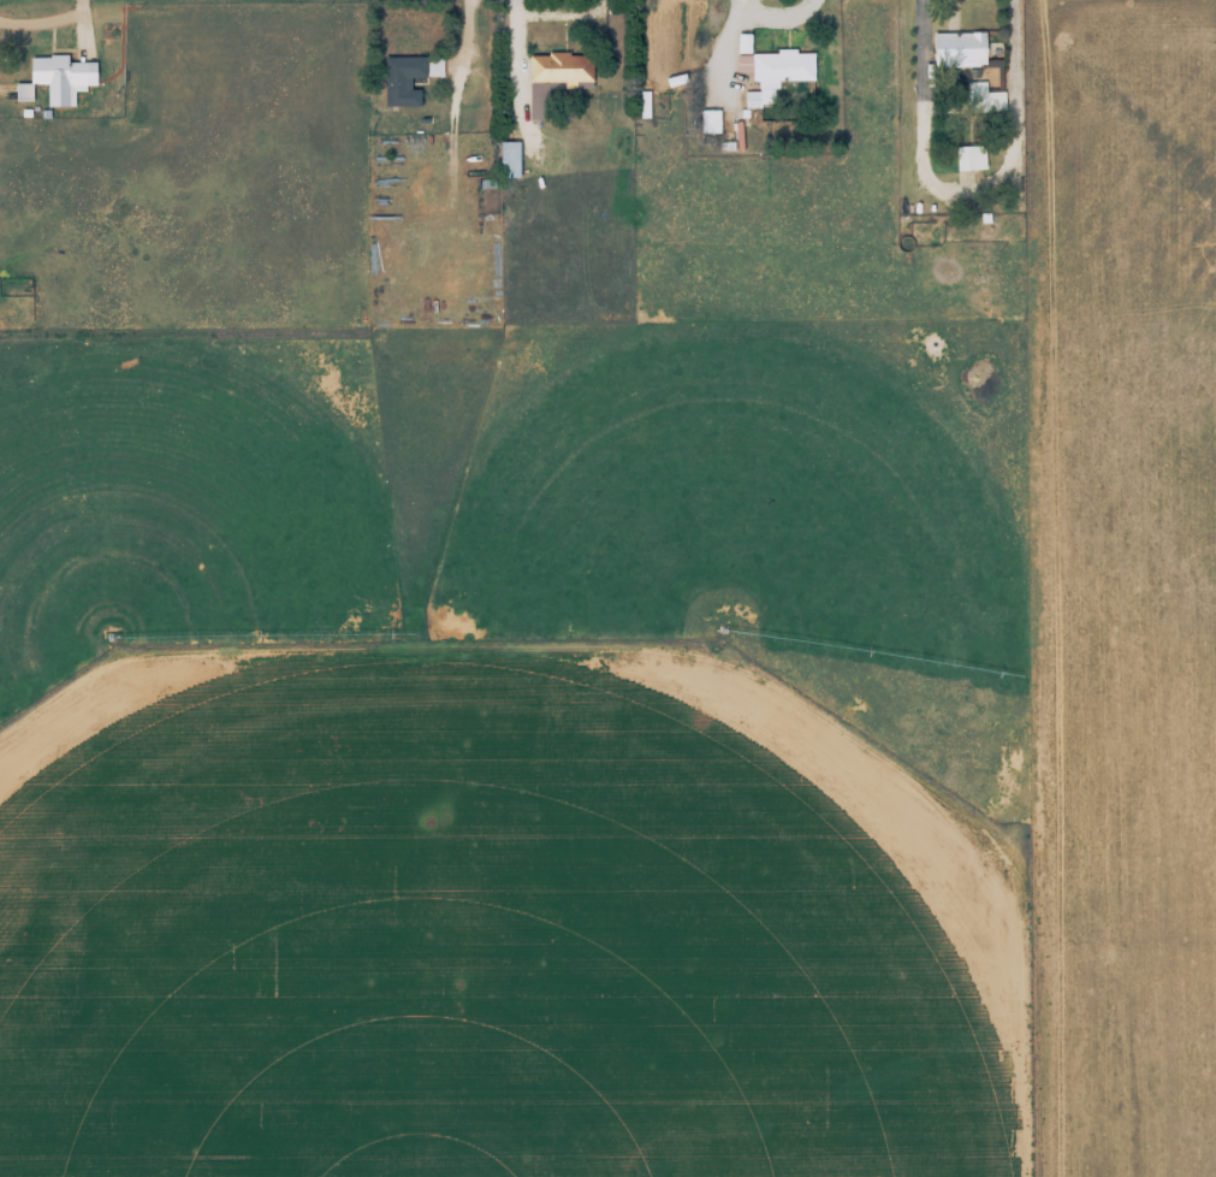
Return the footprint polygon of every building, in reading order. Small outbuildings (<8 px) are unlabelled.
[(933,33),(933,70),(966,70),(966,116),(1003,116),(1002,92),(984,92),(984,33),(933,33)] [(812,82),(812,53),(750,53),(750,89),(777,90),(777,82),(812,82)] [(528,87),(590,88),(591,55),(528,54),(528,87)] [(26,57),(26,84),(12,84),(12,103),(30,103),(30,87),(45,87),(45,109),(72,109),(72,94),(85,94),(85,87),(93,87),(93,63),(65,63),(65,57),(26,57)] [(382,108),(418,108),(418,90),(408,90),(408,79),(441,79),(441,58),(382,58),(382,108)] [(743,92),(743,109),(773,109),(773,92),(743,92)] [(516,143),(497,143),(497,179),(516,179),(516,143)] [(984,147),(954,147),(954,172),(984,172),(984,147)]
